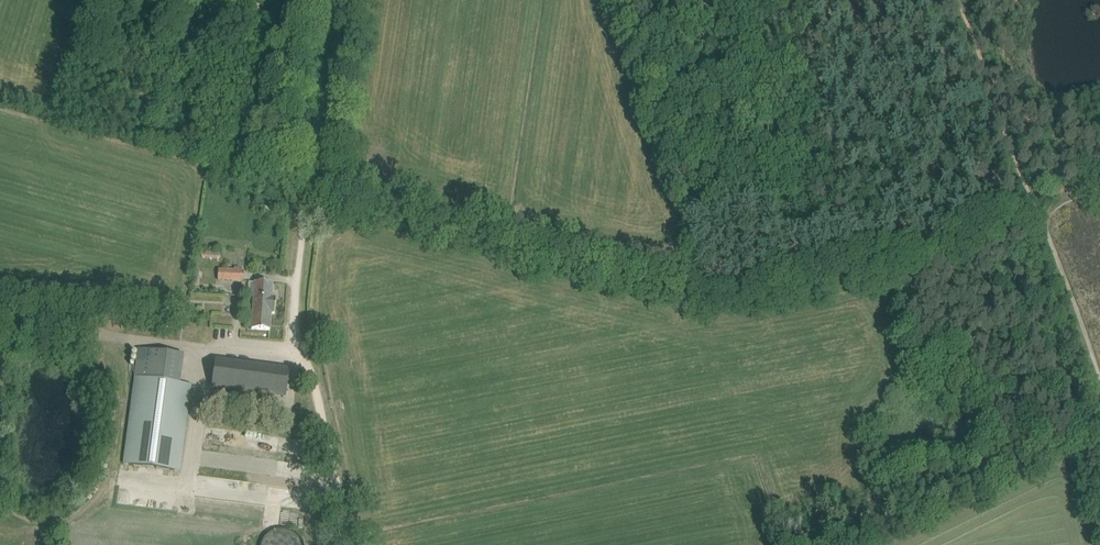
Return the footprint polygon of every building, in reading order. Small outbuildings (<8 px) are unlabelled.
[(225,176),(243,181),(245,175),(227,170),(225,176)] [(218,268),(218,280),(243,281),(243,269),(239,269),(239,266),(228,265),(228,269),(218,268)] [(248,282),(248,296),(254,296),(253,304),(275,305),(276,298),(272,297),(272,283),(255,282),(248,282)] [(275,305),(253,304),(251,329),(270,330),(271,313),(275,313),(275,305)] [(124,463),(180,470),(191,384),(179,382),(182,354),(139,349),(124,463)] [(216,359),(212,387),(284,397),(288,368),(216,359)] [(210,409),(270,417),(281,419),(283,407),(211,397),(210,409)] [(306,416),(306,406),(287,407),(288,416),(306,416)] [(298,531),(276,532),(277,544),(299,544),(298,531)]
